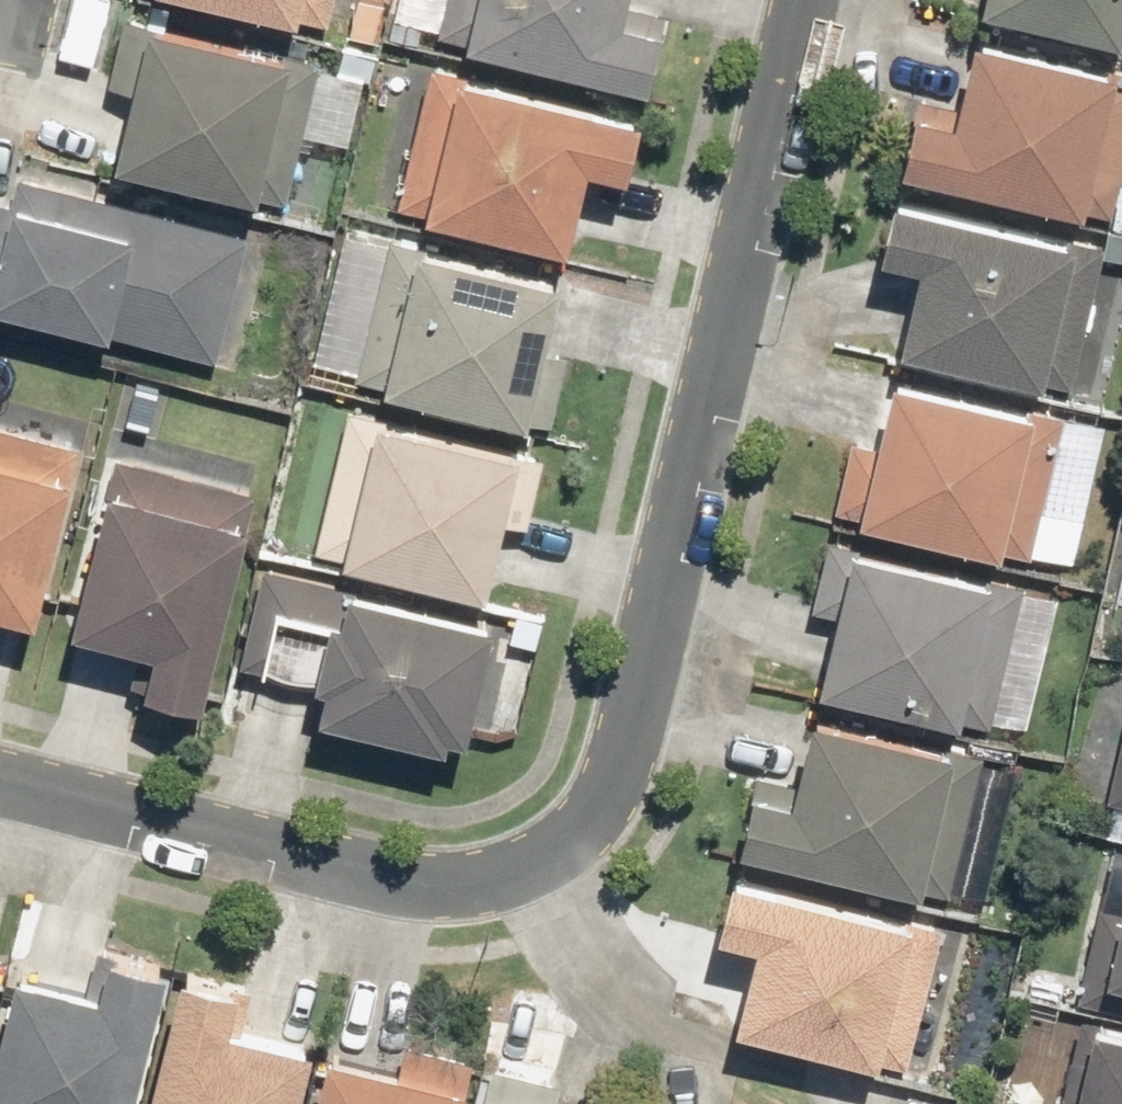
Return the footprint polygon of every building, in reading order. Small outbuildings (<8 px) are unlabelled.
[(319,35),(327,0),(169,0),(319,35)] [(427,47),(633,94),(646,35),(608,26),(614,0),(437,0),(427,47)] [(966,15),(1121,51),(1121,0),(969,0),(966,15)] [(362,72),(114,15),(97,89),(115,93),(97,173),(283,217),(302,137),(344,147),(362,72)] [(883,178),(1104,229),(1121,151),(1121,72),(958,34),(942,104),(903,94),(883,178)] [(419,72),(386,218),(551,255),(570,175),(614,185),(629,119),(419,72)] [(209,365),(242,238),(7,177),(0,204),(0,311),(209,365)] [(1100,252),(875,201),(861,263),(901,272),(881,355),(1067,397),(1100,252)] [(548,277),(336,229),(301,382),(541,436),(559,357),(532,350),(548,277)] [(842,441),(822,524),(1028,572),(1065,417),(879,373),(862,446),(842,441)] [(336,412),(302,563),(472,601),(489,525),(516,531),(533,457),(336,412)] [(22,629),(69,447),(0,430),(0,623),(22,629)] [(124,695),(191,711),(245,491),(99,455),(54,637),(133,657),(124,695)] [(1020,589),(819,541),(802,610),(823,615),(803,698),(985,740),(1020,589)] [(482,621),(251,568),(227,668),(310,687),(302,724),(450,758),(482,621)] [(1093,819),(1121,825),(1121,692),(1093,819)] [(740,774),(721,853),(944,905),(980,753),(801,711),(784,784),(740,774)] [(935,931),(716,880),(700,948),(737,957),(718,1038),(899,1081),(935,931)] [(1092,907),(1069,1009),(1121,1021),(1121,914),(1092,907)] [(153,966),(87,950),(76,994),(0,976),(0,1103),(119,1103),(153,966)] [(130,1103),(288,1103),(301,1050),(230,1033),(241,989),(163,970),(130,1103)] [(1072,1021),(1051,1103),(1121,1103),(1121,1034),(1072,1021)] [(298,1103),(457,1103),(467,1064),(394,1046),(387,1076),(310,1057),(298,1103)] [(467,1103),(553,1103),(556,1089),(476,1069),(467,1103)]
